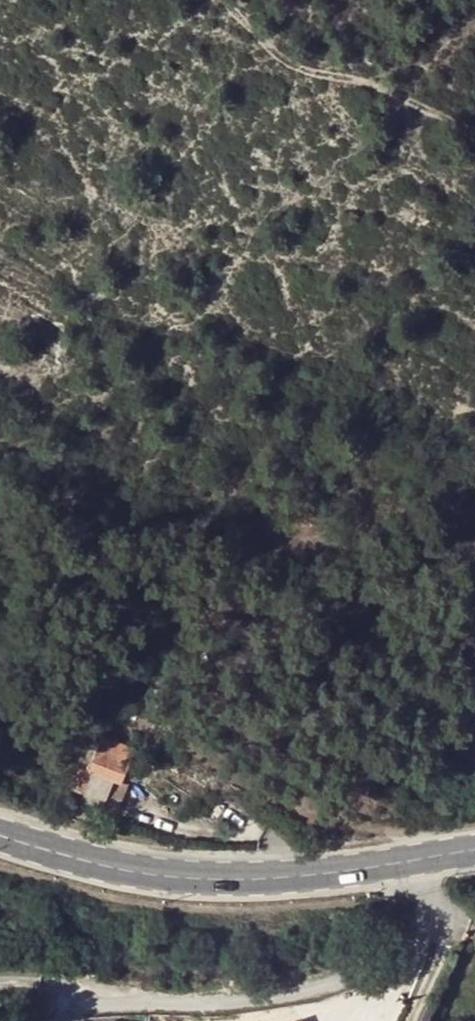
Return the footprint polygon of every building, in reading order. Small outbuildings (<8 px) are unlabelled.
[(93,740),(73,789),(83,793),(80,800),(102,808),(103,807),(114,778),(120,781),(133,747),(102,735),(99,743),(93,740)] [(116,811),(127,783),(120,781),(114,778),(103,807),(116,811)] [(70,796),(80,800),(83,793),(73,789),(70,796)]
